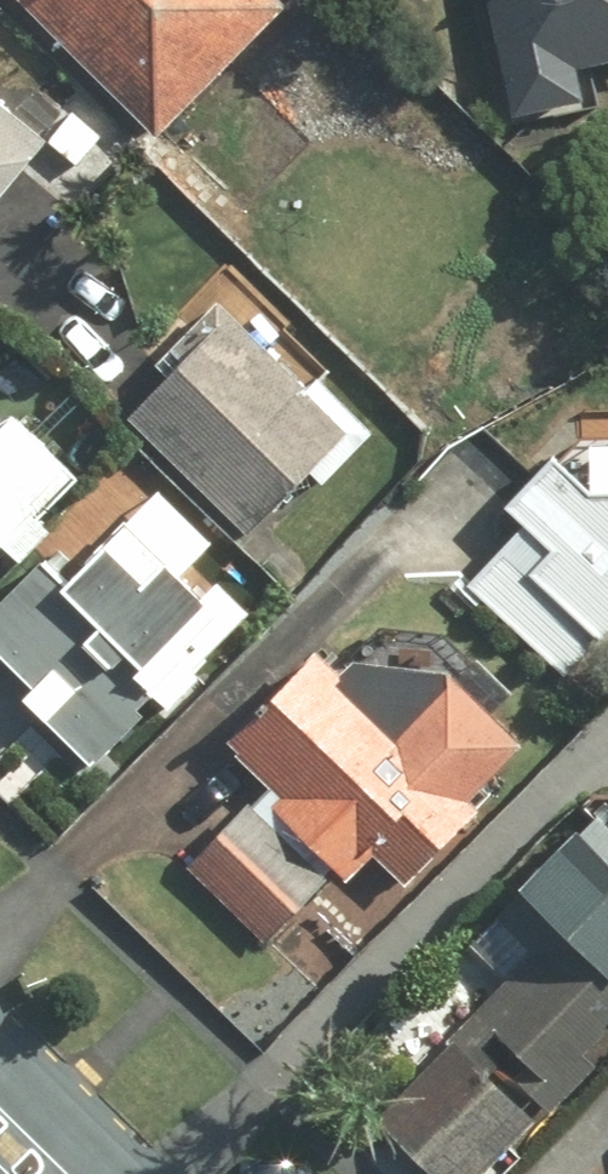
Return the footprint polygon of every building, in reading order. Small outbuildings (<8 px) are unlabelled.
[(177,135),(306,0),(34,0),(177,135)] [(531,112),(607,94),(607,85),(602,59),(607,58),(607,0),(506,0),(531,112)] [(77,128),(1,66),(0,66),(0,220),(77,128)] [(193,362),(140,414),(259,534),(366,428),(232,293),(178,347),(193,362)] [(11,560),(4,554),(60,498),(58,495),(95,457),(37,399),(15,422),(0,407),(0,571),(11,560)] [(573,679),(607,645),(607,470),(580,442),(517,503),(539,525),(478,584),(573,679)] [(0,612),(0,636),(49,686),(40,695),(108,763),(162,709),(156,703),(250,611),(189,549),(181,557),(141,516),(85,572),(63,550),(0,612)] [(488,792),(546,738),(478,667),(414,728),(336,646),(238,738),(368,874),(392,850),(419,879),(499,804),(488,792)] [(269,798),(200,864),(275,943),(345,877),(269,798)] [(461,1173),(490,1173),(607,1051),(607,810),(484,939),(520,974),(391,1108),(461,1173)]
